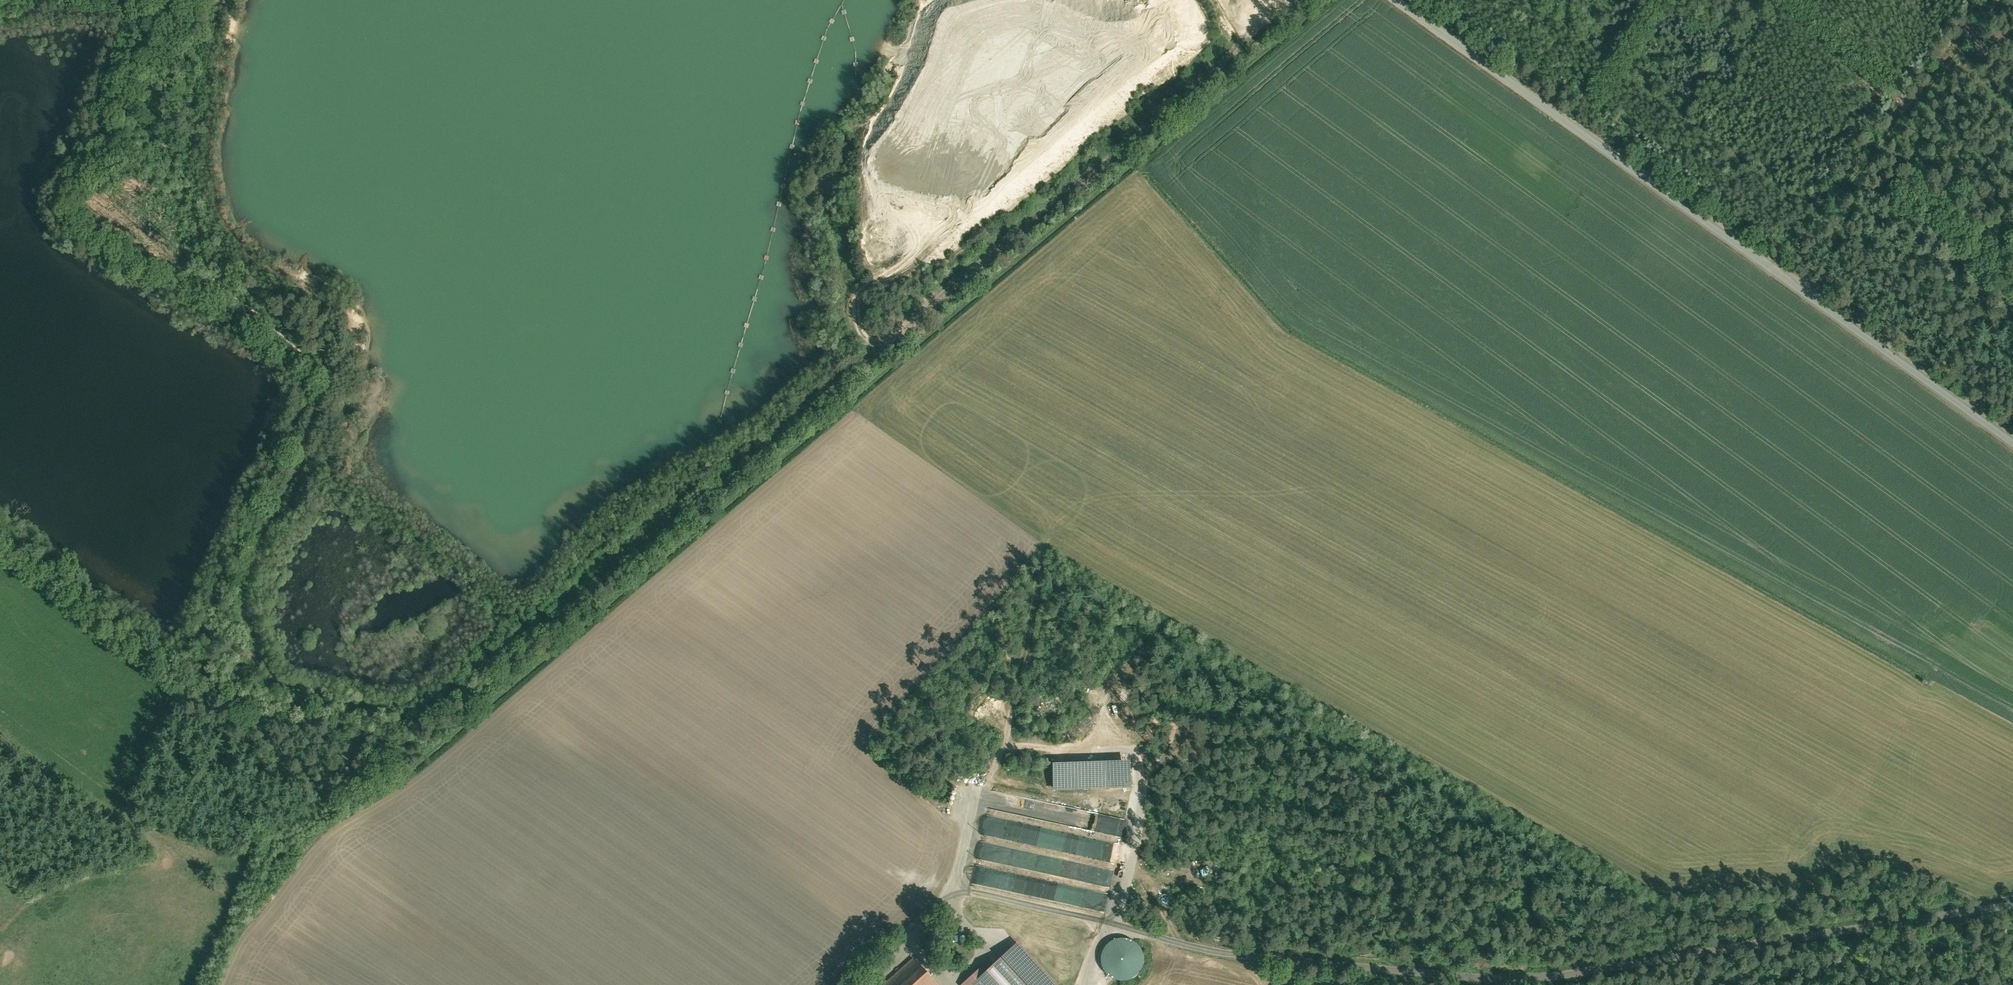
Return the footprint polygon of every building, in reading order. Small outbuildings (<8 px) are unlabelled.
[(1057,762),(1059,789),(1107,787),(1107,778),(1104,779),(1104,773),(1113,773),(1113,760),(1057,762)] [(1100,832),(1120,835),(1122,818),(1086,812),(1084,825),(1091,826),(1100,828),(1100,832)] [(1112,976),(1119,978),(1126,978),(1132,976),(1138,971),(1141,966),(1143,959),(1142,952),(1140,946),(1135,941),(1129,938),(1122,937),(1115,938),(1109,941),(1105,946),(1102,953),(1101,959),(1103,966),(1107,972),(1112,976)] [(1005,957),(990,971),(984,966),(963,984),(1030,984),(1005,957)] [(913,960),(885,984),(936,984),(913,960)]
